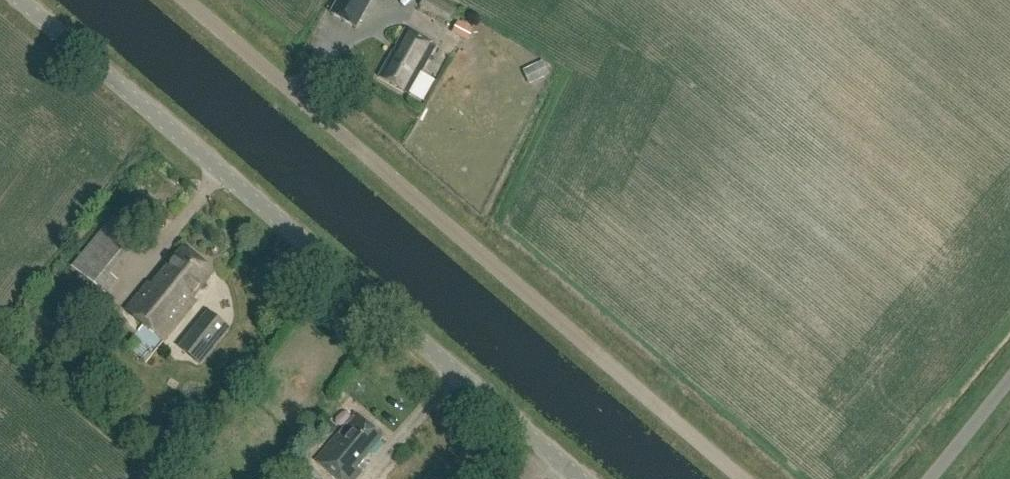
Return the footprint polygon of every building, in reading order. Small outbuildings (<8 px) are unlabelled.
[(332,15),(356,28),(371,0),(340,0),(332,15)] [(434,44),(403,27),(377,76),(407,93),(434,44)] [(526,71),(531,83),(553,75),(548,63),(526,71)] [(428,102),(439,79),(424,72),(413,95),(428,102)] [(127,232),(110,218),(70,268),(101,293),(113,278),(107,273),(129,246),(121,240),(127,232)] [(215,274),(185,250),(156,286),(150,281),(126,311),(165,344),(198,303),(194,300),(215,274)] [(227,331),(207,314),(177,350),(197,367),(227,331)] [(361,409),(320,456),(347,478),(357,478),(367,468),(362,464),(389,433),(361,409)]
